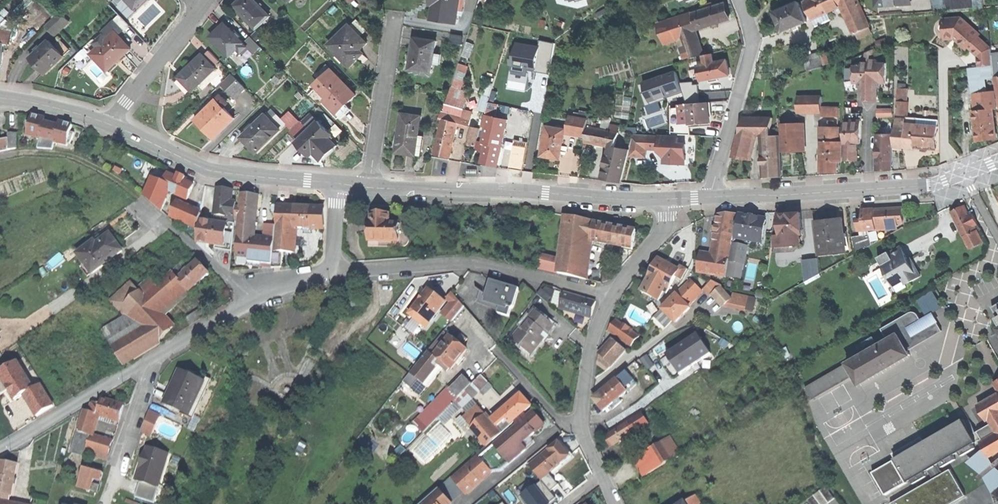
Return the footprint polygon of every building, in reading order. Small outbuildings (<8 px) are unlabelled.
[(118,5),(130,17),(138,10),(135,7),(128,0),(123,0),(118,5)] [(138,10),(148,0),(142,0),(135,7),(138,10)] [(236,3),(258,27),(272,14),(258,0),(239,0),(236,3)] [(431,5),(434,6),(432,19),(440,21),(457,23),(459,10),(460,0),(431,0),(431,5)] [(804,3),(811,19),(813,19),(827,12),(839,7),(836,0),(811,0),(804,3)] [(857,0),(856,0),(843,6),(851,24),(865,18),(857,0)] [(952,10),(951,0),(943,0),(944,11),(952,10)] [(952,10),(964,9),(964,7),(964,0),(951,0),(952,10)] [(798,3),(774,13),(778,23),(782,32),(806,22),(799,5),(798,3)] [(804,3),(799,5),(806,22),(811,19),(804,3)] [(703,11),(699,12),(703,26),(729,19),(727,11),(724,4),(714,7),(703,11)] [(45,25),(54,35),(69,20),(60,11),(45,25)] [(695,29),(703,26),(699,12),(690,15),(695,29)] [(830,19),(827,12),(813,19),(816,26),(830,19)] [(115,19),(125,30),(130,24),(120,14),(115,19)] [(701,50),(695,29),(690,15),(675,19),(676,23),(659,28),(664,42),(677,38),(683,59),(702,54),(701,50)] [(980,57),(982,59),(991,48),(977,36),(979,33),(960,17),(944,19),(945,39),(954,38),(960,43),(966,48),(967,47),(980,57)] [(869,27),(865,18),(851,24),(855,33),(857,32),(869,27)] [(7,44),(11,29),(0,19),(0,44),(7,44)] [(658,24),(659,28),(676,23),(675,19),(658,24)] [(218,30),(211,36),(231,56),(239,48),(244,43),(245,42),(226,23),(218,30)] [(329,44),(350,66),(358,58),(355,54),(360,49),(367,42),(350,24),(329,44)] [(872,33),(869,27),(857,32),(859,38),(872,33)] [(99,47),(92,53),(105,67),(115,57),(118,60),(123,55),(131,48),(116,31),(107,39),(99,47)] [(94,42),(99,47),(107,39),(103,35),(94,42)] [(252,36),(245,42),(249,47),(254,52),(261,45),(252,36)] [(412,54),(409,70),(431,73),(433,64),(440,65),(442,54),(435,53),(436,41),(414,38),(412,54)] [(59,47),(57,48),(63,55),(69,49),(60,39),(55,43),(59,47)] [(38,66),(45,73),(64,56),(63,55),(57,48),(49,40),(41,47),(37,51),(30,57),(38,66)] [(536,71),(551,74),(556,43),(541,40),(540,47),(518,42),(516,54),(513,53),(511,64),(514,65),(513,71),(527,73),(528,67),(536,69),(536,71)] [(248,46),(244,43),(239,48),(242,52),(243,51),(248,46)] [(715,46),(701,50),(702,54),(716,51),(715,46)] [(978,57),(979,66),(983,66),(993,64),(992,55),(991,48),(982,59),(980,57),(978,57)] [(363,53),(360,49),(355,54),(358,58),(361,55),(363,53)] [(209,50),(204,55),(215,66),(220,61),(209,50)] [(827,51),(820,53),(824,67),(830,65),(827,51)] [(862,102),(876,102),(876,89),(880,89),(880,84),(886,84),(886,75),(886,64),(877,64),(877,61),(873,61),(873,51),(865,54),(865,64),(861,64),(861,67),(853,67),(853,75),(853,84),(858,84),(858,89),(862,89),(862,102)] [(179,76),(193,90),(216,67),(215,66),(204,55),(202,53),(190,65),(179,76)] [(805,57),(809,71),(824,67),(820,53),(805,57)] [(704,56),(706,64),(714,63),(713,54),(704,56)] [(107,70),(118,60),(115,57),(105,67),(107,70)] [(698,66),(700,80),(709,79),(718,77),(730,75),(728,68),(727,60),(714,63),(706,64),(698,66)] [(318,74),(322,79),(332,69),(328,64),(318,74)] [(973,93),(979,92),(986,91),(983,66),(979,66),(970,67),(973,93)] [(329,104),(337,112),(347,103),(351,100),(356,95),(332,69),(322,79),(316,85),(332,101),(329,104)] [(685,91),(677,69),(643,81),(651,104),(685,91)] [(221,83),(234,96),(244,86),(231,73),(221,83)] [(979,92),(981,110),(992,109),(996,108),(994,90),(986,91),(979,92)] [(220,96),(196,119),(205,129),(214,138),(234,118),(224,106),(227,103),(220,96)] [(450,96),(445,109),(460,113),(465,100),(450,96)] [(797,112),(821,112),(821,108),(821,97),(797,97),(797,112)] [(489,101),(485,115),(500,118),(501,114),(502,107),(503,105),(503,104),(489,101)] [(897,115),(906,115),(907,102),(898,101),(897,115)] [(696,103),(689,103),(691,122),(691,124),(711,123),(710,113),(709,102),(701,102),(696,103)] [(352,109),(347,103),(337,112),(343,118),(352,109)] [(682,123),(691,122),(689,103),(682,104),(683,107),(681,107),(682,123)] [(672,108),(672,134),(691,135),(691,124),(691,122),(682,123),(681,107),(672,108)] [(443,119),(442,123),(456,126),(457,123),(460,124),(463,114),(460,113),(445,109),(443,108),(440,118),(443,119)] [(839,108),(821,108),(821,112),(821,116),(839,116),(839,108)] [(273,109),(267,115),(276,124),(282,118),(273,109)] [(981,110),(974,111),(977,140),(986,139),(996,138),(992,109),(981,110)] [(291,112),(283,119),(287,123),(292,128),(299,121),(291,112)] [(466,112),(462,124),(469,126),(473,113),(466,112)] [(402,113),(397,152),(407,154),(416,155),(419,135),(421,116),(402,113)] [(250,145),(257,153),(281,129),(276,124),(267,115),(266,114),(242,137),(250,145)] [(304,121),(309,126),(317,119),(311,114),(304,121)] [(38,148),(43,148),(49,123),(45,122),(46,118),(39,116),(32,115),(30,122),(28,133),(27,136),(40,139),(38,148)] [(481,126),(486,127),(487,125),(505,129),(507,120),(500,118),(485,115),(483,120),(482,125),(481,126)] [(569,116),(567,132),(576,134),(585,135),(587,126),(588,119),(579,118),(570,116),(569,116)] [(604,116),(601,129),(608,130),(611,118),(604,116)] [(282,118),(276,124),(281,129),(287,123),(283,119),(282,118)] [(772,119),(742,118),(738,136),(750,136),(761,136),(770,137),(772,119)] [(895,118),(893,145),(902,146),(914,147),(916,125),(916,119),(906,118),(906,119),(895,118)] [(761,136),(762,147),(779,146),(778,119),(772,119),(770,137),(761,136)] [(319,120),(297,142),(304,150),(310,156),(314,153),(322,161),(338,145),(330,137),(333,134),(319,120)] [(58,125),(49,123),(43,148),(53,149),(54,143),(67,146),(68,143),(71,132),(73,124),(66,122),(59,121),(58,125)] [(852,121),(844,121),(844,161),(851,161),(857,161),(858,144),(861,144),(861,130),(861,121),(852,121)] [(442,155),(450,157),(456,126),(442,123),(435,154),(442,155)] [(783,152),(799,151),(798,123),(781,124),(783,152)] [(483,142),(486,143),(501,146),(505,129),(487,125),(486,127),(483,142)] [(938,126),(916,125),(914,147),(936,149),(938,126)] [(546,126),(541,156),(559,159),(564,129),(546,126)] [(601,129),(587,126),(585,135),(584,141),(599,144),(609,146),(615,148),(615,147),(618,133),(608,130),(601,129)] [(471,134),(468,144),(475,146),(479,128),(474,127),(472,134),(471,134)] [(820,142),(821,142),(838,142),(838,127),(820,127),(820,142)] [(8,140),(7,150),(16,148),(16,133),(8,133),(8,140)] [(879,134),(877,134),(877,169),(884,169),(892,169),(892,134),(879,134)] [(660,136),(660,137),(647,136),(635,135),(630,155),(646,156),(646,149),(647,149),(647,148),(659,149),(659,151),(664,156),(668,156),(672,156),(672,163),(685,164),(686,144),(679,143),(679,137),(660,136)] [(744,159),(750,136),(738,136),(732,157),(744,159)] [(838,142),(821,142),(821,172),(829,172),(837,172),(837,162),(842,162),(842,142),(838,142)] [(486,143),(481,162),(489,164),(497,165),(501,146),(486,143)] [(628,149),(615,147),(615,148),(609,146),(602,178),(620,181),(628,149)] [(779,146),(762,147),(763,177),(771,177),(781,176),(779,146)] [(164,182),(161,188),(170,191),(187,199),(193,184),(184,179),(177,177),(168,173),(164,182)] [(161,210),(170,191),(161,188),(164,182),(152,177),(145,195),(161,210)] [(226,190),(218,189),(215,215),(228,216),(230,217),(233,190),(226,190)] [(241,217),(240,228),(256,229),(259,197),(251,196),(243,196),(242,208),(241,217)] [(171,216),(182,221),(188,207),(176,203),(171,216)] [(964,205),(952,211),(969,247),(970,248),(982,242),(974,225),(978,223),(973,213),(969,215),(964,205)] [(279,206),(278,227),(295,228),(295,207),(279,206)] [(182,221),(199,228),(200,220),(201,214),(188,207),(182,221)] [(295,207),(295,228),(324,229),(324,219),(324,208),(295,207)] [(882,208),(863,209),(864,219),(864,229),(868,229),(897,227),(896,222),(903,222),(902,207),(882,208)] [(789,212),(779,213),(780,234),(788,234),(798,233),(802,233),(801,211),(789,212)] [(381,213),(371,213),(371,223),(368,223),(368,241),(398,241),(399,223),(389,223),(389,214),(381,213)] [(713,244),(718,244),(731,244),(736,214),(727,215),(718,215),(713,244)] [(751,217),(739,215),(736,238),(746,239),(756,241),(762,242),(765,220),(751,217)] [(589,238),(592,239),(593,233),(572,231),(574,217),(567,216),(561,261),(559,273),(583,279),(586,256),(589,238)] [(595,221),(574,217),(572,231),(593,233),(595,223),(595,221)] [(816,221),(820,253),(845,250),(842,228),(838,228),(837,218),(827,219),(816,221)] [(199,228),(196,241),(206,243),(215,245),(224,246),(227,225),(200,220),(199,228)] [(228,223),(227,225),(224,246),(215,245),(214,248),(232,252),(235,224),(228,223)] [(404,223),(399,223),(398,241),(368,241),(368,246),(403,246),(405,245),(408,244),(408,242),(409,239),(408,236),(406,234),(404,233),(404,223)] [(593,233),(592,239),(633,246),(636,230),(612,226),(595,223),(593,233)] [(294,253),(295,228),(278,227),(277,227),(276,241),(274,252),(282,253),(294,253)] [(240,228),(239,238),(255,240),(255,239),(256,229),(240,228)] [(868,245),(868,229),(864,229),(860,229),(860,235),(862,235),(868,246),(868,245)] [(77,253),(91,273),(122,252),(117,245),(110,233),(96,243),(94,241),(77,253)] [(798,238),(798,233),(788,234),(789,244),(795,244),(798,238)] [(789,244),(788,234),(780,234),(775,235),(772,246),(789,244)] [(855,252),(868,246),(862,235),(860,235),(852,237),(855,252)] [(742,263),(746,242),(746,239),(736,238),(734,237),(730,261),(733,262),(742,263)] [(254,257),(274,259),(274,252),(276,241),(255,239),(255,240),(239,238),(238,255),(250,256),(254,257)] [(718,244),(716,258),(728,259),(731,244),(718,244)] [(900,246),(878,259),(893,285),(904,279),(906,283),(920,275),(915,266),(912,267),(907,258),(900,246)] [(281,268),(282,253),(274,252),(274,259),(273,267),(273,268),(281,268)] [(716,258),(700,256),(698,272),(726,277),(729,260),(728,259),(716,258)] [(274,259),(254,257),(254,265),(259,265),(273,267),(274,259)] [(539,269),(559,273),(561,261),(541,257),(539,269)] [(818,257),(802,260),(805,281),(820,273),(818,257)] [(649,276),(641,291),(658,300),(663,291),(666,292),(674,278),(678,269),(658,259),(649,276)] [(186,286),(190,291),(201,281),(209,273),(198,261),(189,269),(179,279),(186,286)] [(178,294),(186,286),(179,279),(189,269),(183,262),(164,279),(170,285),(178,294)] [(681,265),(678,269),(674,278),(682,282),(689,269),(681,265)] [(605,273),(603,283),(610,280),(614,275),(605,273)] [(153,278),(140,291),(145,296),(135,306),(141,312),(151,303),(170,285),(164,279),(159,284),(153,278)] [(691,279),(662,308),(662,309),(673,320),(681,311),(687,305),(702,291),(691,279)] [(491,280),(486,299),(502,304),(499,314),(510,317),(512,308),(514,309),(520,288),(504,284),(491,280)] [(712,281),(704,289),(711,296),(714,292),(720,287),(712,281)] [(111,300),(120,309),(140,291),(129,284),(111,300)] [(178,294),(170,285),(151,303),(159,311),(178,294)] [(721,286),(720,287),(714,292),(724,304),(731,299),(721,286)] [(546,287),(544,290),(553,298),(555,292),(546,287)] [(426,317),(430,320),(445,301),(436,295),(428,289),(414,308),(418,310),(426,317)] [(538,294),(549,304),(554,298),(553,298),(544,290),(542,289),(538,294)] [(928,314),(945,305),(936,289),(919,298),(928,314)] [(126,316),(131,321),(141,312),(135,306),(145,296),(140,291),(120,309),(126,316)] [(452,302),(443,313),(452,321),(465,306),(453,292),(448,298),(452,302)] [(553,305),(561,307),(564,294),(556,292),(553,305)] [(561,307),(565,308),(569,294),(565,292),(564,294),(561,307)] [(730,304),(746,307),(748,297),(733,293),(730,304)] [(565,308),(572,310),(576,296),(569,294),(565,308)] [(576,296),(572,310),(592,316),(594,309),(597,301),(576,296)] [(746,307),(745,309),(753,311),(756,299),(748,297),(746,307)] [(139,329),(154,346),(173,327),(159,311),(151,303),(141,312),(131,321),(139,329)] [(690,308),(687,305),(681,311),(683,314),(690,308)] [(185,317),(189,325),(204,316),(199,309),(185,317)] [(665,327),(673,320),(662,309),(655,316),(659,321),(665,327)] [(422,324),(426,317),(418,310),(413,317),(422,324)] [(537,310),(515,337),(523,343),(521,345),(533,355),(541,345),(547,338),(543,335),(546,332),(547,333),(554,324),(537,310)] [(683,314),(681,311),(673,320),(675,322),(683,314)] [(881,328),(887,340),(898,334),(907,350),(942,330),(939,325),(936,321),(933,323),(929,315),(921,320),(918,314),(909,312),(881,328)] [(102,330),(112,346),(122,339),(139,329),(131,321),(126,316),(102,330)] [(615,320),(609,329),(626,341),(632,332),(631,331),(622,325),(615,320)] [(624,323),(622,325),(631,331),(633,329),(624,323)] [(134,359),(154,346),(139,329),(122,339),(134,359)] [(638,336),(632,332),(626,341),(631,345),(638,336)] [(698,332),(668,352),(682,372),(711,352),(698,332)] [(854,373),(859,382),(909,354),(907,350),(898,334),(887,340),(847,362),(854,373)] [(449,335),(434,355),(435,356),(444,363),(449,367),(451,368),(466,348),(457,341),(449,335)] [(513,340),(521,345),(523,343),(515,337),(513,340)] [(124,365),(134,359),(122,339),(112,346),(124,365)] [(601,355),(613,365),(626,350),(613,340),(608,347),(601,355)] [(429,362),(435,356),(434,355),(427,350),(422,357),(429,362)] [(606,370),(613,365),(601,355),(597,363),(606,370)] [(433,365),(429,362),(422,357),(410,372),(420,381),(433,365)] [(0,372),(0,373),(16,399),(25,394),(40,385),(24,358),(0,372)] [(811,398),(854,373),(847,362),(805,387),(811,398)] [(184,367),(182,372),(200,380),(186,412),(185,414),(189,416),(207,377),(193,370),(184,367)] [(176,369),(170,384),(173,386),(180,371),(176,369)] [(170,384),(162,401),(186,412),(200,380),(182,372),(180,371),(173,386),(170,384)] [(627,371),(617,379),(628,391),(628,392),(638,384),(637,383),(627,371)] [(481,373),(472,383),(477,388),(479,390),(482,388),(488,381),(481,373)] [(464,375),(450,389),(458,397),(472,383),(464,375)] [(617,379),(594,399),(599,405),(604,411),(613,403),(616,406),(623,401),(620,398),(628,391),(617,379)] [(492,385),(488,381),(482,388),(486,392),(492,385)] [(40,385),(25,394),(38,415),(58,403),(45,382),(40,385)] [(443,422),(477,388),(472,383),(458,397),(443,412),(438,417),(443,422)] [(438,417),(443,412),(435,405),(450,389),(448,387),(418,417),(425,424),(420,429),(423,432),(438,417)] [(435,405),(443,412),(458,397),(450,389),(435,405)] [(991,423),(995,431),(996,432),(997,431),(997,393),(977,405),(986,420),(989,419),(991,423)] [(521,394),(501,411),(510,422),(530,405),(525,399),(521,394)] [(100,403),(97,413),(104,415),(111,417),(119,420),(123,403),(113,400),(101,397),(100,403)] [(89,411),(97,413),(100,403),(92,401),(89,411)] [(468,424),(470,426),(483,415),(484,414),(476,405),(462,417),(468,424)] [(91,434),(97,413),(89,411),(84,410),(72,452),(85,456),(86,453),(91,434)] [(503,431),(511,423),(510,422),(501,411),(492,419),(503,431)] [(158,415),(149,412),(142,432),(151,435),(158,415)] [(518,425),(511,431),(521,443),(543,424),(538,417),(533,412),(527,417),(524,413),(515,421),(518,425)] [(606,436),(612,445),(648,423),(642,413),(606,436)] [(470,426),(486,446),(500,434),(483,415),(470,426)] [(462,428),(468,424),(462,417),(456,421),(462,428)] [(889,502),(890,503),(939,503),(952,497),(954,500),(964,494),(949,467),(941,472),(936,463),(939,461),(941,466),(954,458),(952,454),(958,450),(961,454),(974,447),(971,442),(980,437),(981,439),(995,431),(991,423),(971,434),(963,419),(914,447),(931,478),(889,502)] [(511,431),(502,438),(512,450),(521,443),(511,431)] [(996,432),(980,441),(989,456),(997,451),(997,431),(996,432)] [(112,440),(91,434),(86,453),(107,459),(112,440)] [(502,438),(495,444),(505,456),(512,450),(502,438)] [(558,442),(536,460),(547,473),(569,456),(563,448),(558,442)] [(660,442),(650,448),(661,466),(671,459),(660,442)] [(484,448),(476,455),(490,472),(501,470),(526,449),(521,443),(512,450),(505,456),(497,463),(486,451),(484,448)] [(495,444),(486,451),(497,463),(505,456),(495,444)] [(170,453),(148,446),(144,461),(146,461),(144,467),(142,466),(138,480),(141,481),(159,487),(170,453)] [(639,467),(645,476),(661,466),(650,448),(634,458),(639,467)] [(452,475),(466,492),(490,472),(476,455),(452,475)] [(536,460),(529,465),(535,473),(540,479),(547,473),(536,460)] [(0,471),(0,494),(12,496),(17,465),(9,463),(2,462),(0,471)] [(92,469),(83,466),(77,485),(90,489),(92,483),(94,477),(90,476),(92,469)] [(103,472),(92,469),(90,476),(94,477),(101,479),(103,472)] [(99,485),(101,479),(94,477),(92,483),(99,485)] [(546,480),(539,486),(552,501),(558,496),(546,480)] [(160,487),(159,487),(141,481),(136,497),(156,503),(160,487)] [(523,496),(530,503),(554,503),(552,501),(539,486),(538,484),(523,496)] [(810,503),(826,503),(834,498),(825,486),(807,499),(810,503)] [(420,503),(450,503),(437,489),(420,503)] [(12,496),(0,494),(0,503),(10,503),(12,496)]
